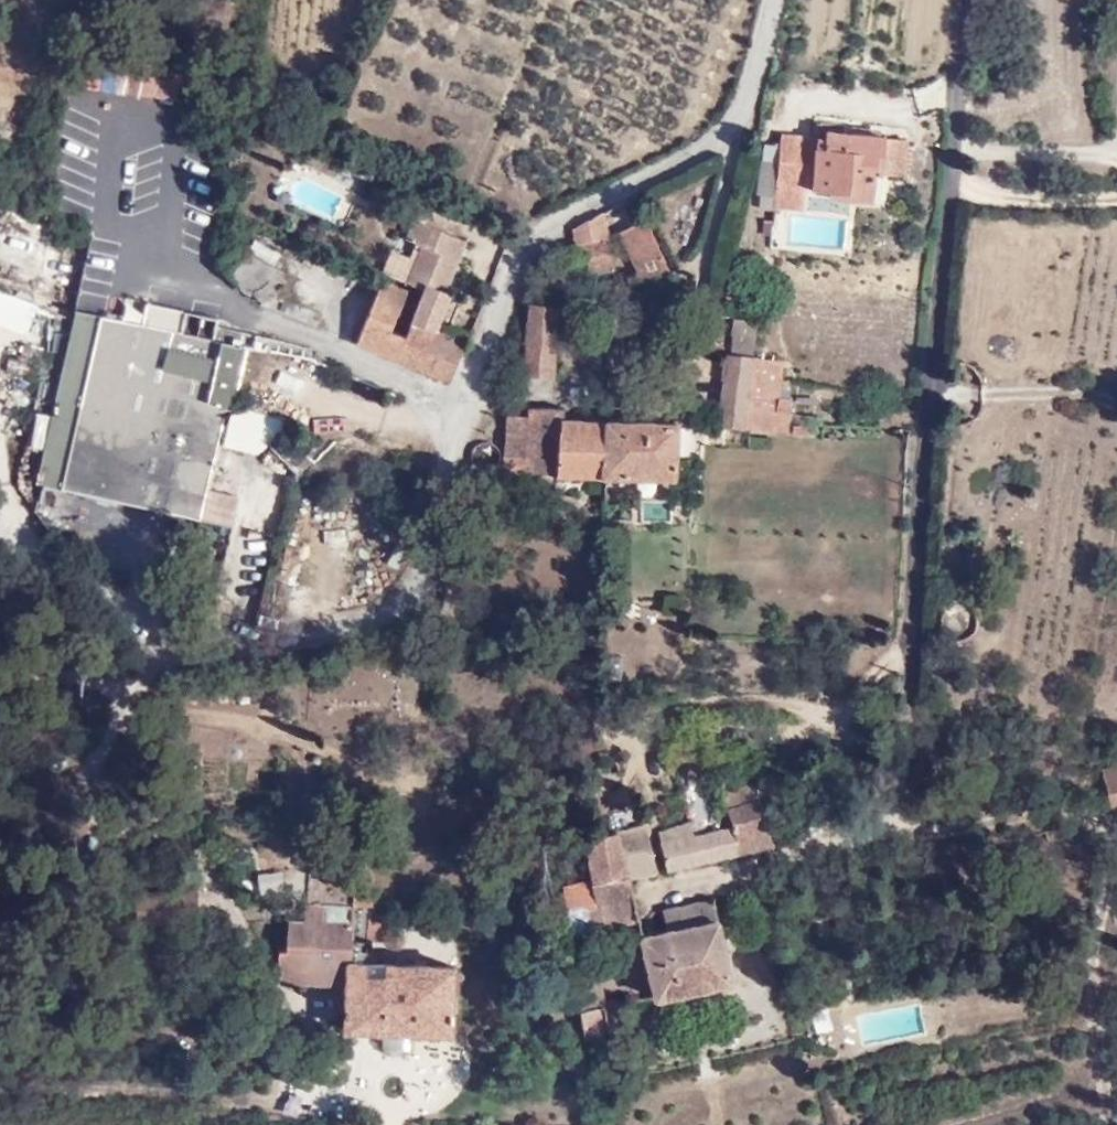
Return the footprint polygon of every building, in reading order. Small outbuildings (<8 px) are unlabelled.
[(903,177),(906,137),(820,131),(819,135),(777,133),(777,138),(771,207),(771,208),(812,211),(814,196),(853,199),(853,190),(873,192),(874,175),(903,177)] [(771,207),(777,138),(761,138),(761,154),(755,154),(752,188),(755,188),(753,205),(771,207)] [(462,236),(407,214),(406,213),(398,233),(411,238),(404,253),(386,245),(377,266),(418,282),(404,314),(407,315),(400,332),(385,325),(403,284),(379,273),(351,338),(443,377),(459,334),(433,322),(447,288),(441,285),(462,236)] [(577,288),(605,286),(606,243),(593,216),(570,224),(571,241),(571,244),(547,250),(542,261),(573,255),(577,288)] [(665,274),(642,221),(617,231),(641,285),(665,274)] [(275,263),(231,243),(216,258),(255,298),(271,285),(264,274),(275,263)] [(26,337),(38,304),(0,291),(0,328),(26,337)] [(77,307),(70,305),(46,411),(38,444),(31,476),(194,514),(233,343),(231,341),(207,336),(141,321),(77,307)] [(550,307),(524,306),(521,372),(548,373),(550,307)] [(207,336),(231,341),(234,325),(210,319),(207,336)] [(752,326),(726,323),(724,340),(727,341),(725,357),(747,360),(752,326)] [(779,439),(783,413),(745,407),(752,361),(747,360),(725,357),(724,357),(711,429),(779,439)] [(745,407),(783,413),(785,402),(774,399),(778,364),(752,361),(745,407)] [(845,371),(822,367),(820,378),(843,382),(845,371)] [(500,480),(598,483),(601,424),(560,422),(562,408),(526,406),(525,416),(492,414),(491,438),(497,447),(498,455),(489,465),(479,466),(478,486),(498,489),(500,480)] [(46,411),(32,408),(25,441),(38,444),(46,411)] [(651,454),(674,454),(676,427),(622,424),(622,409),(601,410),(601,424),(598,483),(597,507),(627,509),(628,485),(650,486),(651,454)] [(649,511),(650,486),(628,485),(627,509),(649,511)] [(701,507),(684,507),(684,519),(701,519),(701,507)] [(1108,818),(1116,816),(1116,770),(1100,774),(1108,818)] [(719,797),(721,808),(753,800),(750,789),(719,797)] [(721,808),(710,811),(716,837),(691,844),(686,827),(656,835),(664,872),(767,846),(753,800),(721,808)] [(588,883),(561,890),(566,939),(636,926),(649,1001),(726,985),(710,901),(661,912),(664,936),(655,940),(650,913),(634,918),(626,882),(651,874),(642,829),(583,845),(588,883)] [(348,938),(350,912),(301,909),(300,922),(289,922),(286,951),(277,950),(275,979),(345,983),(346,961),(348,938)] [(389,914),(350,912),(348,938),(387,940),(389,914)] [(346,961),(345,983),(342,1026),(377,1028),(405,1029),(446,1031),(448,967),(346,961)] [(598,1011),(572,1013),(576,1049),(601,1046),(598,1011)] [(404,1044),(405,1029),(377,1028),(376,1042),(380,1048),(400,1049),(404,1044)]
